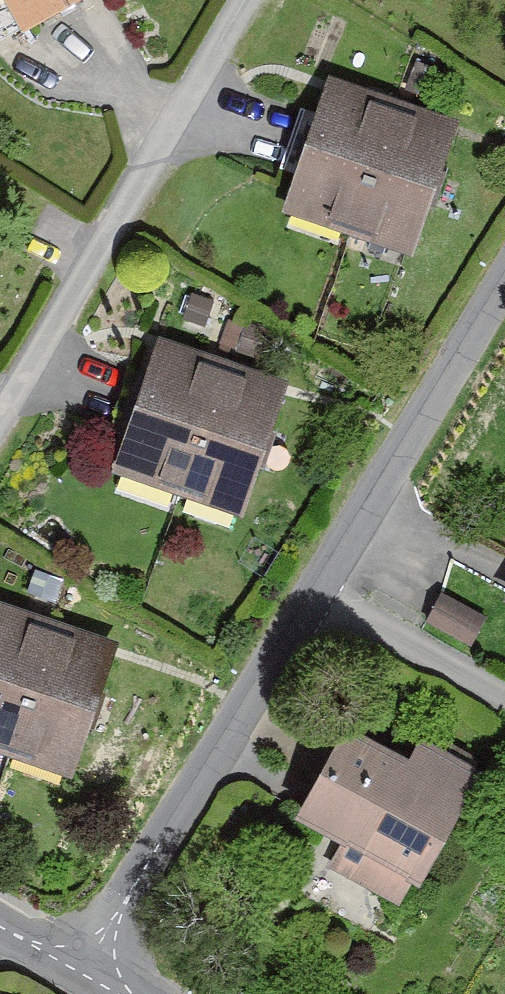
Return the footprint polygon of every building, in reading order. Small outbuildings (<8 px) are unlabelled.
[(22,27),(70,0),(7,0),(22,27)] [(361,81),(326,70),(279,207),(412,252),(459,115),(419,101),(361,81)] [(191,345),(154,332),(110,468),(243,511),(288,376),(256,366),(191,345)] [(422,623),(472,649),(490,614),(440,589),(422,623)] [(0,599),(0,750),(71,773),(116,637),(76,624),(19,605),(0,599)] [(420,880),(481,765),(420,733),(409,754),(344,719),(294,811),(341,836),(327,863),(399,902),(413,876),(420,880)]
